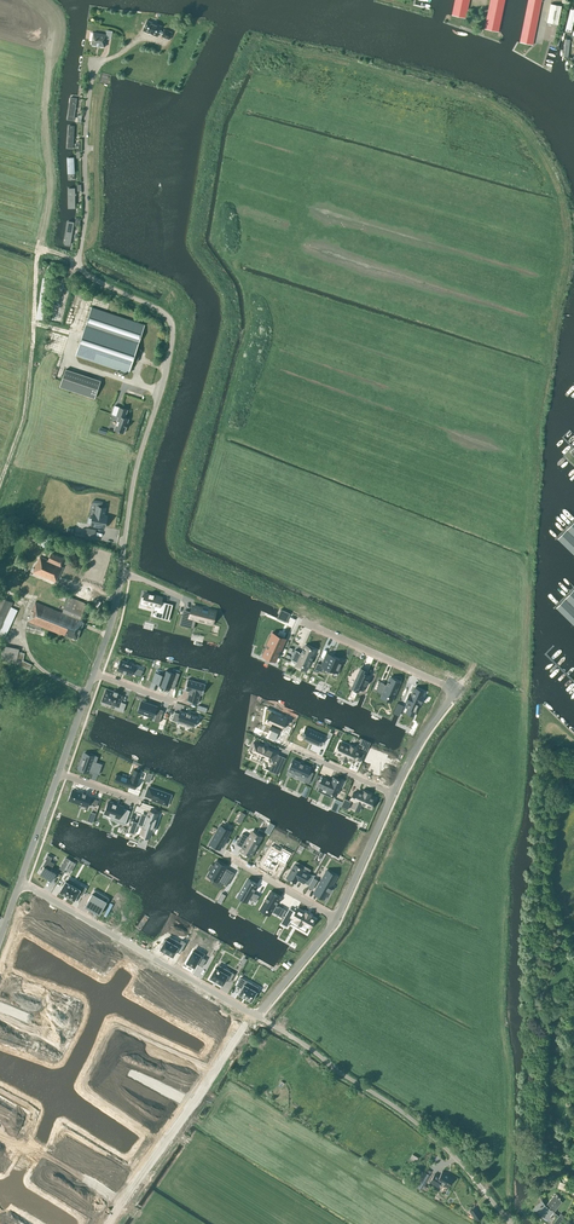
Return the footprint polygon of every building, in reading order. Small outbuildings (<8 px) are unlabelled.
[(452,15),(465,18),(469,0),(455,0),(452,15)] [(486,24),(485,29),(498,32),(504,0),(491,0),(486,24)] [(520,42),(532,45),(541,0),(529,0),(520,42)] [(551,4),(547,22),(558,24),(561,6),(551,4)] [(571,8),(571,9),(567,26),(566,25),(565,30),(572,31),(573,21),(573,9),(571,8)] [(162,26),(147,20),(143,30),(157,36),(159,33),(162,34),(161,36),(169,39),(172,32),(164,29),(164,31),(160,30),(162,26)] [(113,31),(107,30),(106,34),(93,32),(91,45),(105,47),(106,38),(111,39),(113,31)] [(554,51),(545,70),(554,74),(562,54),(554,51)] [(78,94),(70,94),(67,121),(75,121),(78,94)] [(71,246),(74,222),(68,221),(64,245),(71,246)] [(144,325),(92,307),(76,354),(129,371),(133,360),(137,362),(141,350),(137,348),(144,325)] [(100,381),(65,369),(59,386),(94,398),(100,381)] [(127,410),(115,406),(112,414),(119,416),(114,429),(124,433),(125,428),(126,428),(128,423),(127,423),(128,419),(125,418),(127,410)] [(105,508),(97,506),(95,516),(93,515),(91,525),(105,527),(107,516),(104,516),(105,508)] [(558,539),(573,555),(573,522),(558,539)] [(95,531),(87,529),(85,537),(93,539),(95,531)] [(29,531),(26,538),(34,542),(38,535),(29,531)] [(44,535),(41,545),(48,548),(52,538),(44,535)] [(85,549),(75,544),(74,546),(70,545),(68,550),(73,552),(74,550),(83,554),(85,549)] [(40,556),(33,572),(55,582),(57,578),(58,578),(63,567),(61,566),(64,559),(52,553),(49,560),(40,556)] [(27,566),(25,573),(32,575),(34,567),(27,566)] [(77,591),(85,599),(91,593),(83,585),(78,589),(73,587),(71,593),(76,595),(77,591)] [(573,589),(556,608),(573,625),(573,590),(573,589)] [(149,594),(145,593),(142,603),(159,608),(157,616),(169,619),(173,605),(161,602),(162,598),(156,596),(156,597),(154,596),(154,595),(149,593),(149,594)] [(13,602),(0,596),(0,635),(5,637),(18,610),(11,607),(13,602)] [(80,620),(87,603),(68,596),(62,612),(35,601),(28,621),(64,635),(65,634),(77,639),(84,621),(80,620)] [(213,619),(215,612),(199,607),(198,609),(192,607),(191,611),(190,617),(183,615),(180,625),(188,627),(188,626),(189,621),(195,622),(196,619),(196,617),(200,618),(206,620),(207,618),(213,620),(213,619)] [(286,622),(290,613),(281,609),(277,618),(286,622)] [(270,645),(265,656),(272,659),(273,656),(276,658),(285,638),(272,632),(267,644),(270,645)] [(295,650),(291,659),(307,667),(311,659),(312,657),(315,649),(305,645),(303,649),(302,651),(302,652),(302,653),(299,652),(295,650)] [(2,660),(16,664),(29,670),(32,664),(23,660),(25,653),(19,651),(19,649),(5,646),(2,660)] [(317,662),(315,668),(323,672),(325,667),(334,671),(338,672),(343,662),(339,661),(339,659),(334,656),(333,658),(330,656),(326,655),(322,664),(317,662)] [(121,660),(117,670),(131,675),(132,673),(141,677),(143,670),(134,667),(135,665),(121,660)] [(355,681),(351,688),(359,692),(360,689),(363,690),(365,685),(366,685),(368,680),(370,675),(370,674),(370,675),(367,674),(368,671),(361,667),(357,675),(355,680),(355,681)] [(156,672),(152,682),(153,681),(159,684),(159,683),(161,683),(160,686),(161,686),(169,689),(170,689),(171,687),(174,688),(180,673),(179,673),(173,671),(173,670),(172,672),(166,670),(163,677),(162,676),(162,675),(156,672)] [(380,682),(376,691),(382,694),(383,694),(387,696),(388,697),(388,696),(393,698),(400,682),(390,677),(388,681),(387,684),(387,685),(384,684),(384,683),(380,682)] [(202,694),(205,684),(188,679),(185,690),(189,691),(187,700),(197,703),(200,694),(202,694)] [(409,693),(406,700),(408,701),(406,705),(408,706),(408,708),(415,711),(419,702),(420,702),(423,695),(422,694),(424,690),(414,686),(411,694),(409,693)] [(105,696),(103,701),(116,705),(114,709),(123,712),(126,704),(120,702),(121,698),(121,696),(117,694),(118,692),(117,692),(114,691),(114,692),(106,689),(104,696),(105,696)] [(139,701),(136,710),(152,715),(155,706),(149,703),(148,705),(139,701)] [(157,708),(153,719),(158,721),(162,710),(157,708)] [(265,714),(268,715),(267,723),(271,724),(270,728),(272,730),(269,737),(275,740),(278,732),(276,731),(278,727),(281,729),(284,724),(282,723),(284,718),(273,712),(273,711),(266,708),(265,714)] [(175,712),(172,720),(177,721),(177,720),(194,726),(195,726),(193,726),(197,717),(198,717),(191,714),(191,713),(187,712),(187,713),(180,710),(180,711),(179,713),(175,712)] [(303,739),(318,746),(319,743),(322,744),(325,737),(305,728),(301,735),(304,736),(303,739)] [(263,745),(254,741),(250,749),(260,753),(259,755),(273,762),(270,770),(278,773),(283,762),(275,759),(278,752),(269,748),(269,746),(264,744),(263,745)] [(338,745),(336,751),(337,751),(336,753),(340,755),(339,758),(347,761),(348,759),(352,761),(353,758),(360,762),(364,754),(356,750),(357,749),(349,745),(348,749),(338,745)] [(369,749),(364,761),(369,763),(372,764),(369,771),(379,775),(381,770),(383,767),(382,767),(385,760),(375,755),(375,757),(372,756),(374,751),(369,749)] [(84,753),(78,768),(89,772),(90,769),(93,770),(92,772),(99,774),(102,764),(93,760),(94,756),(84,753)] [(293,759),(288,769),(306,777),(304,781),(309,783),(313,772),(309,770),(310,767),(293,759)] [(134,769),(132,775),(138,777),(140,771),(137,770),(135,769),(134,769)] [(117,773),(114,781),(135,789),(138,781),(117,773)] [(323,776),(319,786),(328,790),(327,791),(331,793),(330,793),(332,794),(332,793),(336,795),(340,786),(339,786),(341,779),(339,778),(338,777),(338,778),(334,776),(332,780),(323,776)] [(172,794),(148,786),(145,796),(152,798),(151,800),(168,806),(172,794)] [(88,806),(91,796),(86,794),(86,793),(86,794),(83,793),(84,792),(83,792),(83,793),(76,791),(75,795),(74,795),(74,796),(73,802),(79,804),(79,803),(88,806)] [(354,792),(351,799),(355,801),(353,805),(360,809),(362,804),(371,808),(374,801),(373,800),(374,798),(370,796),(371,794),(363,791),(363,793),(358,791),(357,793),(354,792)] [(345,798),(341,806),(347,809),(351,801),(345,798)] [(123,807),(108,801),(104,814),(111,816),(110,819),(125,824),(130,810),(123,808),(123,807)] [(158,814),(149,811),(147,817),(140,815),(138,822),(133,820),(129,832),(134,834),(137,825),(143,827),(142,830),(151,833),(154,825),(156,826),(159,819),(157,818),(158,814)] [(220,826),(210,843),(220,849),(230,831),(220,826)] [(243,833),(237,844),(243,847),(241,851),(250,856),(260,840),(250,835),(249,837),(243,833)] [(272,848),(263,864),(272,869),(275,865),(277,862),(277,861),(278,859),(285,864),(291,854),(283,850),(281,853),(277,851),(276,850),(276,851),(272,848)] [(44,866),(40,873),(52,880),(56,873),(50,870),(54,863),(50,861),(52,857),(48,855),(45,859),(46,859),(43,865),(44,866)] [(231,878),(225,875),(226,873),(225,873),(223,872),(227,867),(217,861),(209,876),(212,878),(213,879),(218,881),(227,885),(231,878)] [(291,873),(288,878),(295,882),(297,879),(304,882),(304,881),(309,884),(313,878),(308,875),(308,874),(302,870),(303,869),(295,864),(290,872),(291,873)] [(327,870),(314,893),(324,899),(336,879),(330,876),(332,873),(327,870)] [(66,881),(60,891),(74,899),(78,893),(82,895),(86,888),(80,884),(77,888),(71,884),(73,881),(69,878),(66,881)] [(257,884),(248,879),(239,893),(249,899),(250,897),(252,899),(256,901),(259,895),(255,893),(255,894),(253,892),(254,890),(254,891),(255,888),(257,884)] [(94,889),(88,901),(92,903),(91,906),(94,909),(93,910),(100,914),(106,902),(100,898),(103,894),(94,889)] [(277,901),(280,897),(270,892),(267,897),(266,897),(265,900),(262,906),(266,908),(266,909),(267,910),(267,909),(271,912),(272,911),(278,915),(283,908),(278,905),(278,906),(275,905),(276,903),(277,904),(278,901),(277,901)] [(286,914),(280,923),(287,927),(291,919),(301,924),(302,923),(310,928),(315,919),(310,916),(311,915),(306,912),(305,913),(297,908),(292,917),(286,914)] [(222,942),(209,935),(205,941),(218,948),(222,942)] [(163,944),(160,948),(173,956),(176,950),(180,953),(186,942),(181,940),(180,942),(168,936),(166,940),(164,939),(162,943),(163,944)] [(193,950),(186,962),(187,962),(186,963),(191,966),(191,965),(194,967),(197,962),(199,964),(202,966),(206,959),(200,956),(201,955),(193,950)] [(210,977),(223,984),(226,979),(230,981),(234,973),(225,968),(223,972),(215,967),(210,977)] [(241,988),(238,993),(252,1001),(257,991),(250,987),(252,983),(241,977),(236,985),(241,988)] [(268,1088),(272,1091),(278,1084),(275,1081),(268,1088)] [(409,1159),(412,1161),(415,1163),(416,1161),(418,1157),(413,1154),(409,1159)] [(424,1171),(416,1185),(422,1188),(430,1174),(424,1171)] [(440,1182),(448,1187),(453,1177),(446,1173),(442,1171),(439,1176),(435,1173),(430,1182),(438,1186),(440,1182)] [(560,1181),(557,1187),(573,1193),(573,1191),(573,1190),(565,1186),(566,1183),(560,1181)] [(554,1212),(562,1201),(554,1195),(545,1205),(545,1204),(542,1201),(534,1209),(549,1220),(555,1213),(554,1212)] [(475,1207),(469,1210),(476,1221),(482,1217),(475,1207)] [(564,1216),(561,1213),(554,1222),(557,1223),(558,1223),(564,1216)]
